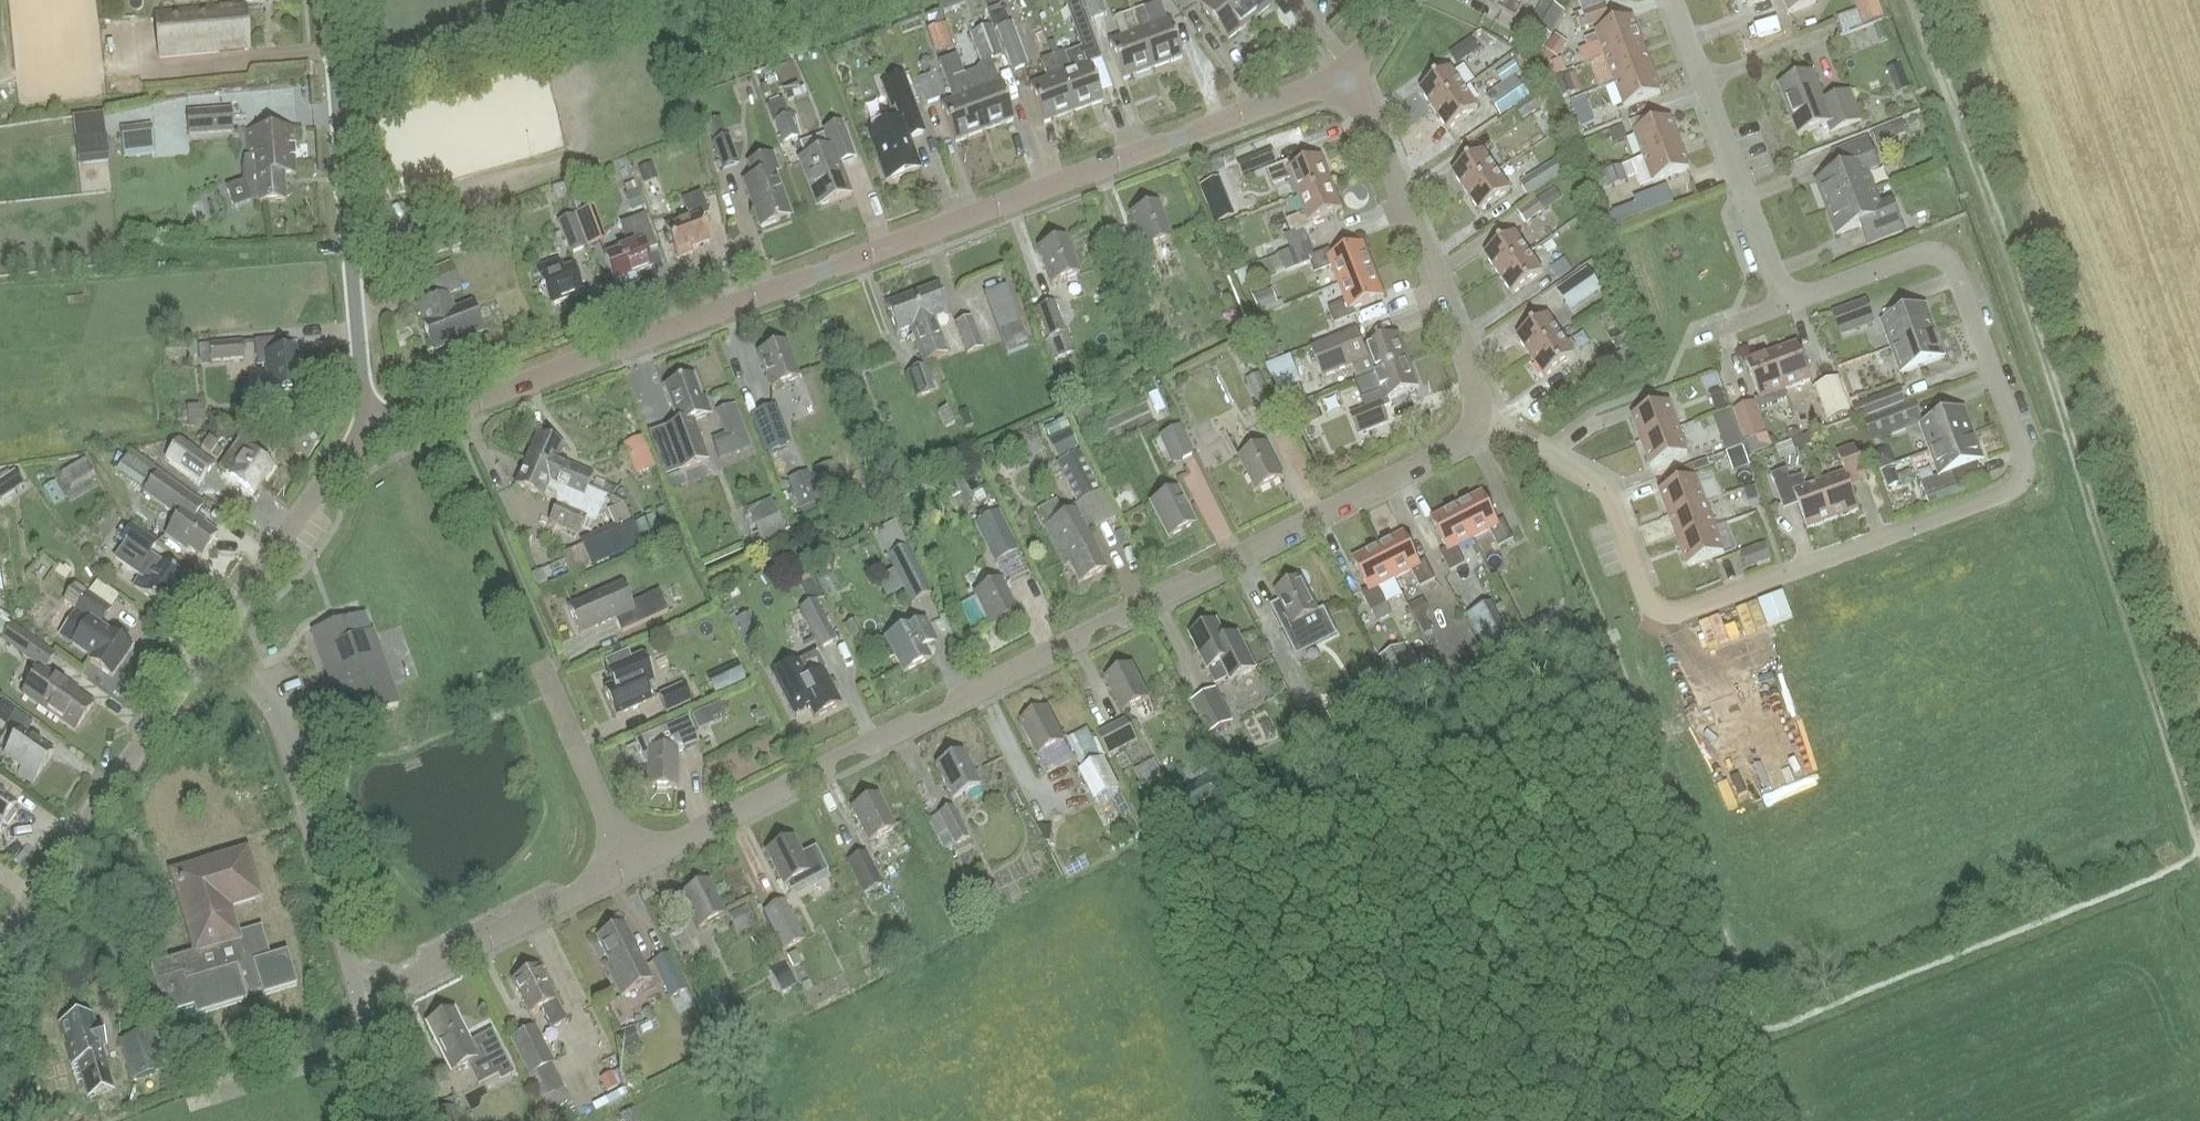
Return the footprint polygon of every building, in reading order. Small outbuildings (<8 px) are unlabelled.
[(943,14),(963,7),(961,0),(946,0),(939,3),(940,7),(943,14)] [(1065,55),(1071,71),(1089,64),(1102,59),(1080,0),(1077,0),(1066,4),(1083,49),(1065,55)] [(1108,16),(1103,0),(1083,0),(1091,22),(1108,16)] [(1231,0),(1221,0),(1216,5),(1212,0),(1196,0),(1230,41),(1251,24),(1231,0)] [(1251,24),(1271,7),(1266,0),(1231,0),(1251,24)] [(1502,4),(1499,9),(1516,18),(1522,8),(1508,0),(1494,0),(1502,4)] [(1563,11),(1544,0),(1542,0),(1529,23),(1549,35),(1563,11)] [(1789,14),(1815,4),(1814,0),(1784,0),(1789,14)] [(1861,25),(1880,18),(1884,17),(1878,0),(1852,0),(1853,4),(1856,11),(1861,25)] [(1182,57),(1169,21),(1166,21),(1159,2),(1132,12),(1152,68),(1182,57)] [(160,60),(250,52),(246,4),(155,13),(160,60)] [(1604,6),(1575,17),(1581,31),(1610,20),(1604,6)] [(1152,68),(1132,12),(1121,16),(1128,36),(1109,43),(1123,79),(1152,68)] [(1605,58),(1642,45),(1632,19),(1596,32),(1597,35),(1583,40),(1586,48),(1599,43),(1605,58)] [(937,25),(943,51),(960,47),(955,22),(937,25)] [(1028,66),(1012,23),(997,28),(1013,72),(1028,66)] [(982,64),(1003,56),(992,27),(971,35),(982,64)] [(1483,48),(1475,35),(1449,53),(1458,66),(1483,48)] [(1615,82),(1651,69),(1642,45),(1605,58),(1615,82)] [(1052,56),(1073,112),(1103,101),(1089,64),(1071,71),(1065,55),(1064,52),(1052,56)] [(955,141),(984,130),(964,75),(957,56),(940,63),(954,100),(941,105),(955,141)] [(1043,123),(1073,112),(1052,56),(1041,60),(1048,79),(1030,86),(1043,123)] [(1513,61),(1495,74),(1501,83),(1513,75),(1520,70),(1513,61)] [(1901,64),(1887,70),(1896,93),(1910,88),(1901,64)] [(1434,110),(1464,89),(1450,69),(1420,90),(1434,110)] [(1651,69),(1615,82),(1624,108),(1661,94),(1651,69)] [(964,75),(984,130),(1014,119),(1000,83),(982,89),(975,70),(964,75)] [(1484,95),(1498,115),(1542,85),(1533,72),(1517,82),(1513,75),(1501,83),(1484,95)] [(1830,133),(1861,121),(1850,92),(1823,102),(1812,74),(1779,87),(1798,136),(1827,125),(1830,133)] [(925,133),(913,100),(903,75),(882,83),(892,108),(895,107),(900,120),(868,132),(887,182),(920,170),(909,139),(925,133)] [(927,104),(940,100),(930,75),(918,80),(927,104)] [(1574,91),(1568,75),(1556,80),(1562,96),(1574,91)] [(1464,89),(1434,110),(1447,130),(1478,109),(1464,89)] [(800,139),(785,104),(783,99),(767,106),(783,146),(800,139)] [(189,137),(233,133),(232,109),(187,112),(189,137)] [(1590,111),(1577,116),(1581,128),(1595,123),(1590,111)] [(727,135),(721,118),(707,123),(713,140),(727,135)] [(1643,158),(1680,144),(1670,119),(1634,133),(1643,158)] [(1905,133),(1900,119),(1870,131),(1876,145),(1905,133)] [(124,160),(156,155),(152,125),(119,130),(124,160)] [(841,164),(855,159),(842,125),(824,131),(831,148),(799,160),(817,208),(852,195),(841,164)] [(250,203),(260,202),(260,205),(287,203),(285,175),(297,174),(293,128),(245,132),(247,158),(245,158),(243,163),(242,170),(242,176),(243,183),(226,189),(233,209),(250,203)] [(118,158),(117,132),(81,134),(82,160),(118,158)] [(723,172),(740,165),(730,137),(712,144),(723,172)] [(1827,209),(1874,190),(1867,174),(1879,169),(1868,141),(1833,154),(1840,173),(1816,182),(1827,209)] [(1680,144),(1643,158),(1653,184),(1689,170),(1680,144)] [(1276,162),(1270,149),(1238,162),(1243,175),(1276,162)] [(1466,192),(1496,171),(1483,151),(1452,172),(1466,192)] [(761,229),(792,217),(775,171),(779,170),(774,155),(748,164),(753,179),(744,183),(761,229)] [(1298,196),(1332,183),(1321,156),(1290,169),(1287,162),(1267,170),(1273,186),(1291,179),(1298,196)] [(1528,197),(1566,171),(1558,158),(1519,184),(1528,197)] [(1635,176),(1631,164),(1621,167),(1620,165),(1593,175),(1598,190),(1635,176)] [(1496,171),(1466,192),(1480,212),(1510,191),(1496,171)] [(1201,187),(1208,206),(1227,199),(1219,179),(1201,187)] [(1298,250),(1310,245),(1305,232),(1313,228),(1311,222),(1342,210),(1332,183),(1298,196),(1305,214),(1287,221),(1298,250)] [(1613,214),(1618,226),(1674,204),(1667,187),(1635,199),(1637,204),(1613,214)] [(645,206),(638,189),(625,194),(632,211),(645,206)] [(1874,190),(1827,209),(1837,236),(1861,226),(1868,245),(1903,231),(1892,203),(1880,207),(1874,190)] [(699,217),(708,213),(700,193),(682,200),(689,220),(666,229),(677,259),(692,253),(691,250),(709,243),(699,217)] [(1518,212),(1526,225),(1545,212),(1537,200),(1518,212)] [(1158,203),(1130,213),(1144,250),(1172,240),(1158,203)] [(587,248),(575,214),(557,221),(570,255),(587,248)] [(619,224),(624,236),(628,249),(605,257),(615,284),(620,282),(625,287),(639,282),(639,275),(652,270),(645,254),(657,249),(644,214),(619,224)] [(476,241),(471,227),(421,246),(427,260),(476,241)] [(1484,255),(1498,275),(1529,254),(1515,234),(1484,255)] [(1051,285),(1080,274),(1066,237),(1038,248),(1051,285)] [(1333,267),(1340,284),(1374,271),(1363,244),(1332,257),(1329,250),(1315,256),(1310,245),(1298,250),(1280,257),(1286,272),(1310,263),(1315,274),(1333,267)] [(1542,274),(1529,254),(1498,275),(1512,295),(1542,274)] [(1572,257),(1559,266),(1566,277),(1579,268),(1572,257)] [(1278,274),(1272,259),(1235,274),(1241,289),(1278,274)] [(551,306),(583,294),(572,267),(563,270),(559,260),(537,268),(551,306)] [(425,323),(435,350),(485,332),(476,304),(456,311),(450,294),(464,288),(455,262),(431,270),(441,297),(419,305),(426,323),(425,323)] [(1557,291),(1572,312),(1603,291),(1588,269),(1557,291)] [(1384,298),(1374,271),(1340,284),(1347,302),(1328,309),(1335,325),(1355,317),(1353,310),(1384,298)] [(912,295),(936,359),(948,354),(934,319),(948,314),(937,285),(912,295)] [(1030,346),(1008,285),(985,293),(1007,354),(1030,346)] [(1261,309),(1271,305),(1278,303),(1273,288),(1252,296),(1258,310),(1261,309)] [(923,363),(936,359),(912,295),(886,305),(897,333),(910,328),(923,363)] [(1873,322),(1865,301),(1832,313),(1840,334),(1873,322)] [(1066,333),(1054,303),(1038,309),(1050,339),(1066,333)] [(1891,349),(1935,332),(1926,307),(1881,323),(1891,349)] [(1531,357),(1561,336),(1547,316),(1517,337),(1531,357)] [(967,354),(982,348),(971,319),(956,324),(967,354)] [(1935,332),(1891,349),(1900,374),(1945,358),(1935,332)] [(1359,350),(1352,333),(1323,344),(1311,349),(1323,378),(1351,367),(1357,380),(1375,373),(1375,375),(1409,361),(1399,335),(1359,350)] [(1561,336),(1531,357),(1545,377),(1575,356),(1561,336)] [(270,394),(303,392),(300,353),(283,355),(282,340),(256,342),(258,368),(268,367),(270,394)] [(210,345),(199,346),(200,363),(211,362),(212,363),(245,360),(243,342),(210,345)] [(771,389),(799,379),(786,342),(758,353),(771,389)] [(1772,354),(1785,391),(1811,382),(1797,345),(1772,354)] [(1760,400),(1785,391),(1772,354),(1746,364),(1760,400)] [(1291,410),(1296,407),(1327,394),(1321,379),(1303,387),(1291,356),(1269,365),(1288,410),(1291,409),(1291,410)] [(1409,361),(1375,375),(1382,392),(1364,399),(1362,400),(1365,409),(1350,415),(1358,437),(1389,425),(1384,410),(1391,407),(1388,401),(1420,388),(1409,361)] [(933,392),(935,391),(925,365),(907,372),(917,398),(921,397),(924,406),(937,401),(933,392)] [(1259,373),(1245,380),(1266,424),(1280,417),(1259,373)] [(701,397),(693,377),(665,387),(679,424),(666,429),(681,469),(708,459),(694,418),(713,411),(707,395),(701,397)] [(1837,377),(1813,386),(1825,420),(1850,411),(1837,377)] [(1903,402),(1898,388),(1851,406),(1856,419),(1903,402)] [(722,409),(731,431),(719,435),(728,456),(759,443),(741,401),(722,409)] [(1729,437),(1740,433),(1744,443),(1766,435),(1753,401),(1731,409),(1735,418),(1723,423),(1729,437)] [(1921,424),(1913,401),(1862,420),(1870,442),(1921,424)] [(1641,442),(1678,429),(1668,403),(1632,417),(1641,442)] [(206,427),(204,404),(188,406),(190,428),(206,427)] [(765,452),(786,444),(772,407),(751,415),(765,452)] [(960,432),(948,407),(939,412),(951,437),(960,432)] [(1920,427),(1929,452),(1974,436),(1964,410),(1920,427)] [(1194,453),(1181,426),(1160,436),(1173,464),(1194,453)] [(1678,429),(1641,442),(1651,468),(1687,454),(1678,429)] [(1069,430),(1048,441),(1058,458),(1078,448),(1069,430)] [(588,489),(594,476),(558,460),(564,447),(537,435),(526,460),(588,489)] [(1744,443),(1748,455),(1770,447),(1766,435),(1744,443)] [(239,436),(216,467),(254,494),(272,468),(249,451),(244,458),(239,454),(247,442),(239,436)] [(1974,436),(1929,452),(1939,477),(1921,484),(1929,507),(1967,493),(1964,485),(1958,487),(1952,473),(1983,461),(1974,436)] [(656,468),(642,437),(624,445),(637,477),(656,468)] [(216,466),(179,439),(165,458),(202,485),(216,466)] [(217,461),(223,453),(223,452),(217,448),(218,446),(209,439),(201,450),(217,461)] [(1257,492),(1283,479),(1266,444),(1239,458),(1257,492)] [(1820,484),(1833,521),(1859,511),(1847,481),(1864,475),(1855,448),(1838,454),(1845,475),(1820,484)] [(1101,490),(1080,450),(1057,462),(1077,502),(1101,490)] [(152,470),(128,454),(117,471),(140,487),(152,470)] [(596,523),(607,497),(588,489),(526,460),(515,485),(557,503),(548,523),(579,536),(586,519),(596,523)] [(72,492),(96,478),(84,461),(61,474),(72,492)] [(821,502),(808,470),(788,478),(800,510),(821,502)] [(1833,521),(1820,484),(1806,489),(1802,477),(1790,481),(1786,470),(1771,476),(1782,505),(1796,499),(1807,530),(1833,521)] [(16,472),(0,483),(0,496),(3,500),(25,484),(16,472)] [(204,506),(176,487),(156,473),(142,493),(179,518),(167,536),(187,551),(189,549),(202,558),(218,535),(195,519),(204,506)] [(1669,517),(1705,504),(1696,478),(1660,492),(1669,517)] [(1168,538),(1195,524),(1177,489),(1150,503),(1168,538)] [(1482,493),(1457,506),(1473,539),(1490,530),(1499,548),(1503,545),(1514,540),(1504,520),(1498,523),(1482,493)] [(783,526),(771,499),(747,510),(759,537),(762,544),(786,533),(783,526)] [(632,502),(617,508),(623,523),(638,517),(632,502)] [(1678,542),(1715,529),(1705,504),(1669,517),(1678,542)] [(1473,539),(1457,506),(1431,519),(1447,550),(1441,553),(1451,572),(1466,565),(1457,547),(1473,539)] [(1020,549),(1001,510),(976,523),(996,561),(1020,549)] [(1079,583),(1106,569),(1076,511),(1045,526),(1065,566),(1069,564),(1079,583)] [(661,515),(570,550),(579,572),(669,537),(661,515)] [(165,610),(186,581),(150,556),(158,544),(132,525),(120,541),(126,545),(115,561),(141,578),(134,588),(142,593),(142,594),(165,610)] [(1715,529),(1678,542),(1687,568),(1724,554),(1715,529)] [(1404,534),(1378,547),(1395,579),(1412,570),(1420,588),(1435,580),(1425,561),(1419,564),(1404,534)] [(1755,565),(1779,558),(1774,541),(1750,548),(1755,565)] [(770,547),(756,553),(762,566),(775,560),(770,547)] [(933,594),(908,547),(886,558),(911,606),(933,594)] [(1395,579),(1378,547),(1353,560),(1368,590),(1362,593),(1372,613),(1387,605),(1378,588),(1395,579)] [(10,602),(6,569),(0,570),(0,604),(10,602)] [(1325,610),(1319,614),(1302,579),(1275,592),(1279,602),(1271,606),(1297,657),(1338,636),(1325,610)] [(991,628),(1018,615),(1000,580),(973,593),(991,628)] [(623,584),(568,608),(580,635),(630,614),(636,628),(670,614),(661,592),(632,604),(623,584)] [(87,597),(79,608),(77,611),(90,621),(73,646),(92,659),(89,662),(112,679),(133,650),(103,629),(100,627),(111,610),(89,594),(87,597)] [(1438,620),(1428,599),(1407,609),(1417,630),(1438,620)] [(837,642),(820,607),(817,600),(799,609),(821,651),(837,642)] [(1467,616),(1489,659),(1514,646),(1492,603),(1467,616)] [(3,617),(0,621),(0,635),(47,668),(57,655),(3,617)] [(333,695),(344,726),(349,740),(370,733),(378,730),(372,715),(398,706),(392,688),(372,634),(370,634),(364,617),(353,620),(352,618),(313,633),(335,695),(333,695)] [(938,638),(927,617),(874,645),(884,664),(895,658),(903,673),(930,660),(923,646),(938,638)] [(1238,633),(1225,639),(1217,622),(1190,636),(1215,684),(1227,678),(1230,683),(1256,669),(1238,633)] [(1413,666),(1404,646),(1379,658),(1394,690),(1419,679),(1413,666)] [(616,717),(652,701),(645,686),(655,682),(643,654),(631,660),(628,652),(604,662),(608,670),(605,671),(612,686),(604,689),(616,717)] [(793,716),(809,708),(814,719),(841,705),(815,654),(773,675),(793,716)] [(738,663),(707,678),(715,695),(746,681),(738,663)] [(69,685),(57,676),(40,665),(19,695),(75,733),(93,705),(67,687),(69,685)] [(1123,713),(1150,699),(1132,665),(1105,679),(1123,713)] [(691,701),(683,683),(658,695),(666,712),(691,701)] [(1395,701),(1387,686),(1366,696),(1374,712),(1395,701)] [(1234,720),(1217,687),(1193,699),(1210,732),(1234,720)] [(34,784),(54,754),(27,736),(34,725),(3,703),(0,707),(0,718),(21,732),(5,755),(23,767),(18,774),(34,784)] [(1038,756),(1065,742),(1047,708),(1020,722),(1038,756)] [(677,789),(678,753),(699,744),(689,719),(635,741),(646,767),(647,767),(647,789),(677,789)] [(1138,742),(1126,719),(1097,734),(1109,757),(1138,742)] [(1118,787),(1087,727),(1069,737),(1085,767),(1079,771),(1094,800),(1118,787)] [(936,765),(958,809),(970,803),(966,795),(981,787),(962,752),(936,765)] [(1164,777),(1154,759),(1134,769),(1144,787),(1164,777)] [(1224,792),(1215,775),(1200,783),(1208,800),(1224,792)] [(0,795),(0,831),(5,824),(9,827),(17,814),(13,812),(17,806),(0,795)] [(867,842),(894,828),(878,795),(851,808),(867,842)] [(969,839),(953,808),(930,819),(945,848),(953,843),(955,846),(969,839)] [(783,884),(810,871),(793,838),(766,852),(783,884)] [(883,883),(867,850),(848,860),(864,893),(883,883)] [(172,873),(195,954),(150,967),(164,1014),(193,1005),(196,1017),(247,1001),(246,997),(262,992),(263,997),(298,987),(288,952),(271,957),(262,927),(237,934),(229,908),(261,899),(247,852),(172,873)] [(698,927),(725,914),(708,881),(681,895),(698,927)] [(806,941),(785,901),(765,911),(785,951),(806,941)] [(737,912),(746,931),(765,921),(755,903),(737,912)] [(623,924),(596,938),(610,964),(606,966),(622,997),(652,982),(623,924)] [(796,951),(788,956),(793,966),(802,962),(796,951)] [(689,990),(671,953),(653,962),(671,999),(689,990)] [(528,1013),(555,999),(538,968),(512,981),(528,1013)] [(427,1025),(452,1073),(468,1065),(478,1086),(498,1076),(501,1082),(514,1076),(492,1032),(470,1042),(454,1011),(427,1025)] [(113,1092),(100,1048),(105,1047),(100,1029),(95,1030),(91,1018),(60,1026),(72,1067),(79,1065),(89,1099),(113,1092)] [(535,1027),(510,1039),(551,1120),(578,1120),(581,1120),(535,1027)] [(641,1042),(633,1029),(617,1038),(624,1051),(641,1042)] [(165,1073),(154,1030),(119,1039),(130,1082),(165,1073)] [(455,1107),(433,1115),(435,1120),(460,1120),(455,1107)]
